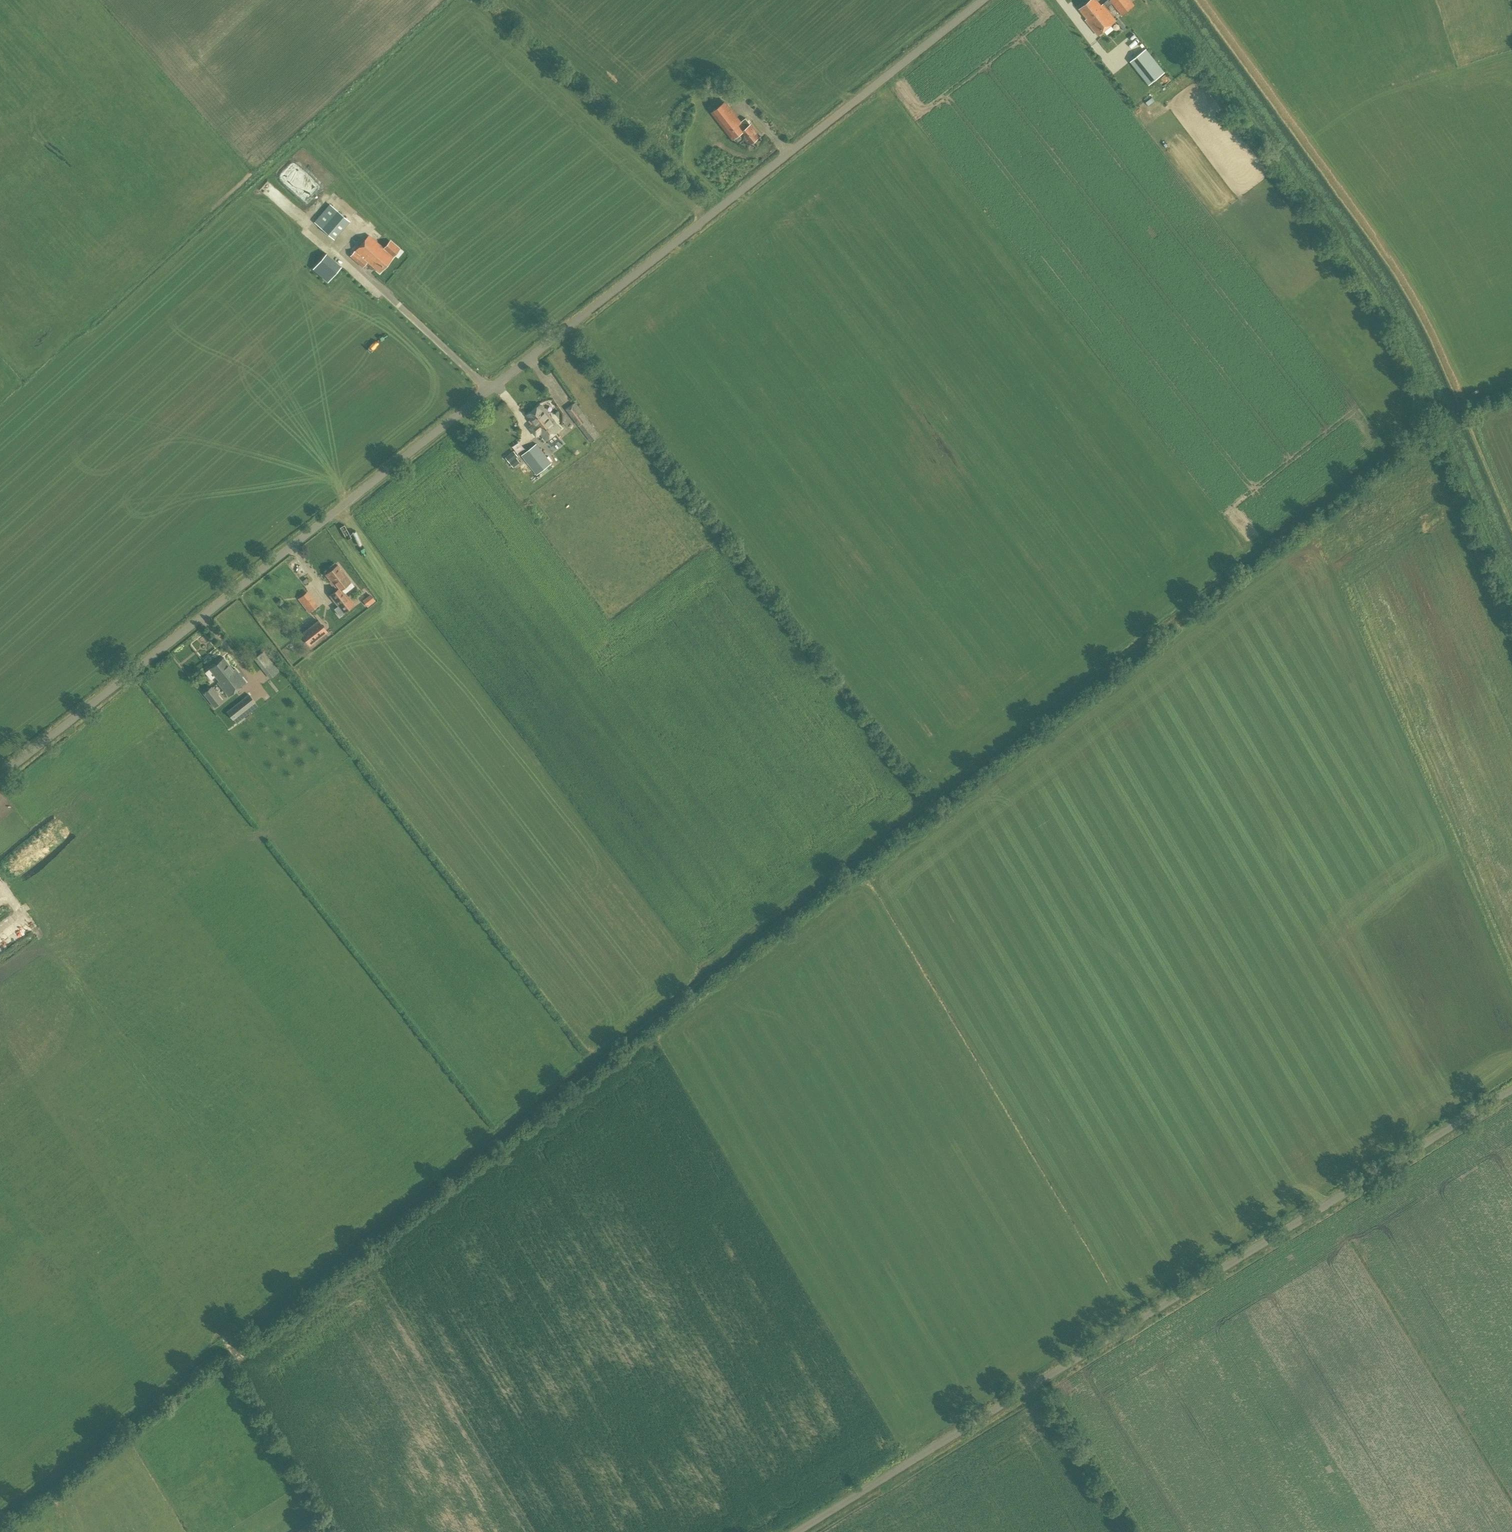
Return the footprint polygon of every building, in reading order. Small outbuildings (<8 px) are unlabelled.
[(1106,8),(1102,4),(1101,5),(1097,0),(1090,0),(1079,9),(1086,18),(1085,19),(1098,35),(1116,20),(1106,8)] [(1106,8),(1112,4),(1122,15),(1135,5),(1130,0),(1107,0),(1102,4),(1106,8)] [(1146,48),(1133,59),(1152,83),(1165,72),(1146,48)] [(741,121),(725,101),(711,112),(732,139),(740,132),(749,144),(760,135),(746,117),(741,121)] [(334,239),(350,221),(329,204),(314,221),(334,239)] [(383,248),(369,235),(350,256),(363,266),(367,262),(380,272),(393,257),(400,249),(390,240),(383,248)] [(329,252),(314,269),(329,282),(344,266),(329,252)] [(540,405),(528,415),(535,424),(530,428),(536,436),(540,433),(546,440),(547,439),(552,446),(561,439),(555,432),(560,428),(542,405),(540,406),(540,405)] [(591,442),(600,435),(583,412),(577,416),(582,423),(579,426),(591,442)] [(537,475),(552,463),(537,443),(521,456),(537,475)] [(515,466),(522,460),(514,450),(507,456),(515,466)] [(337,565),(326,574),(337,589),(330,595),(338,605),(334,608),(340,615),(353,604),(345,593),(354,586),(337,565)] [(369,606),(377,600),(372,593),(364,600),(369,606)] [(314,600),(305,607),(308,612),(318,605),(314,600)] [(309,645),(327,631),(318,619),(300,634),(309,645)] [(271,661),(263,651),(254,658),(262,668),(271,661)] [(233,670),(224,658),(206,672),(211,678),(214,675),(219,681),(218,682),(228,695),(245,682),(235,669),(233,670)] [(271,661),(262,668),(270,678),(279,671),(271,661)] [(214,708),(223,701),(211,686),(202,693),(214,708)] [(226,711),(233,720),(255,702),(248,694),(226,711)]
